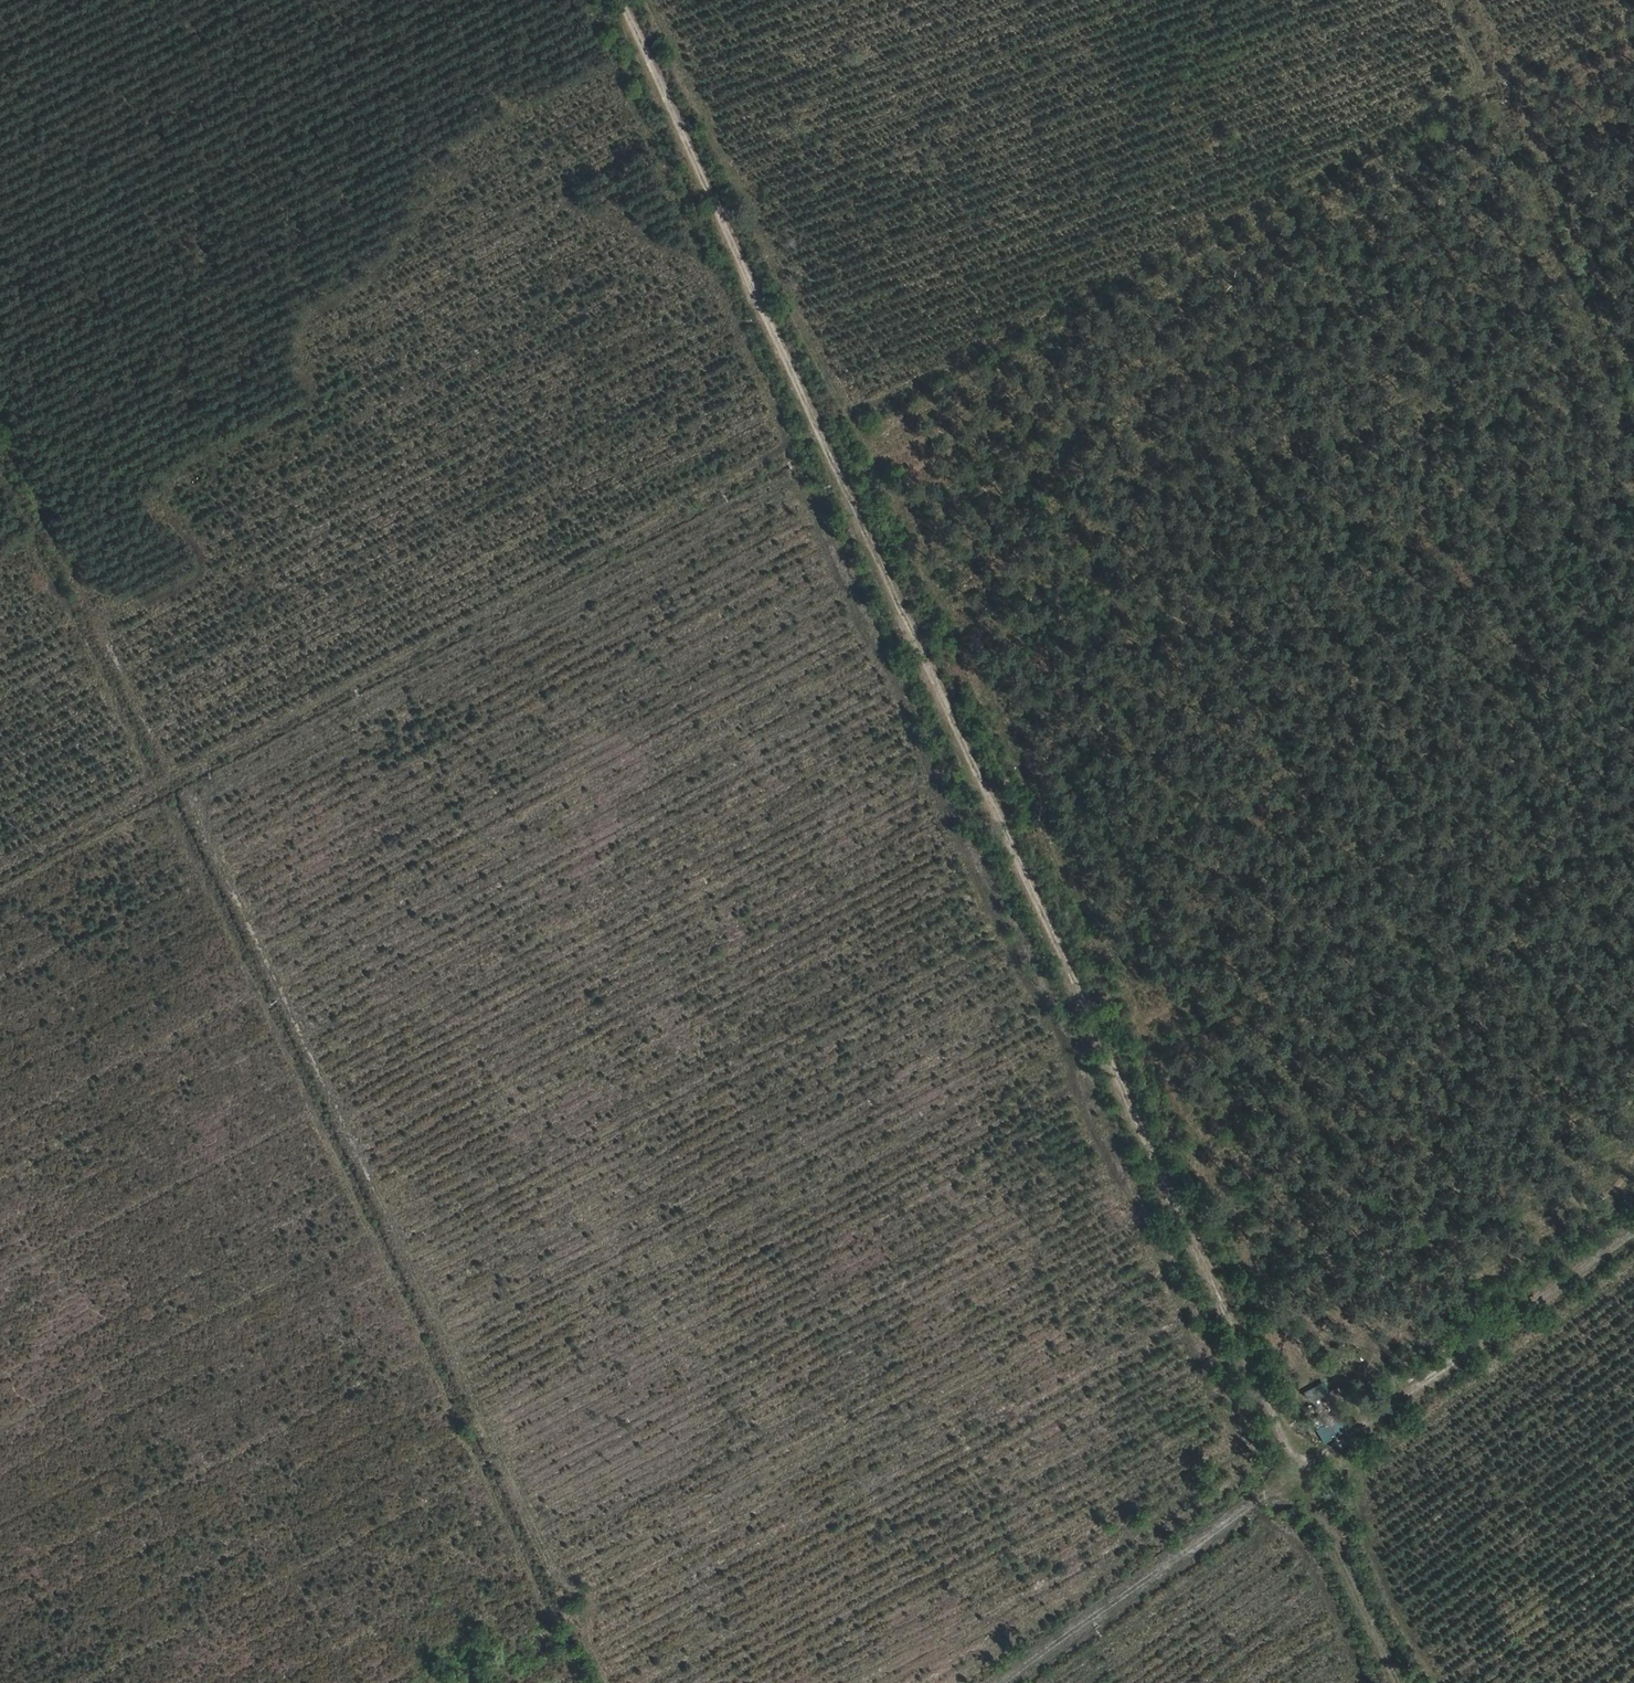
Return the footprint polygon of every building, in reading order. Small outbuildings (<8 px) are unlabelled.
[(1322,1382),(1305,1391),(1311,1401),(1328,1392),(1322,1382)] [(1326,1422),(1314,1428),(1321,1444),(1334,1438),(1326,1422)]
